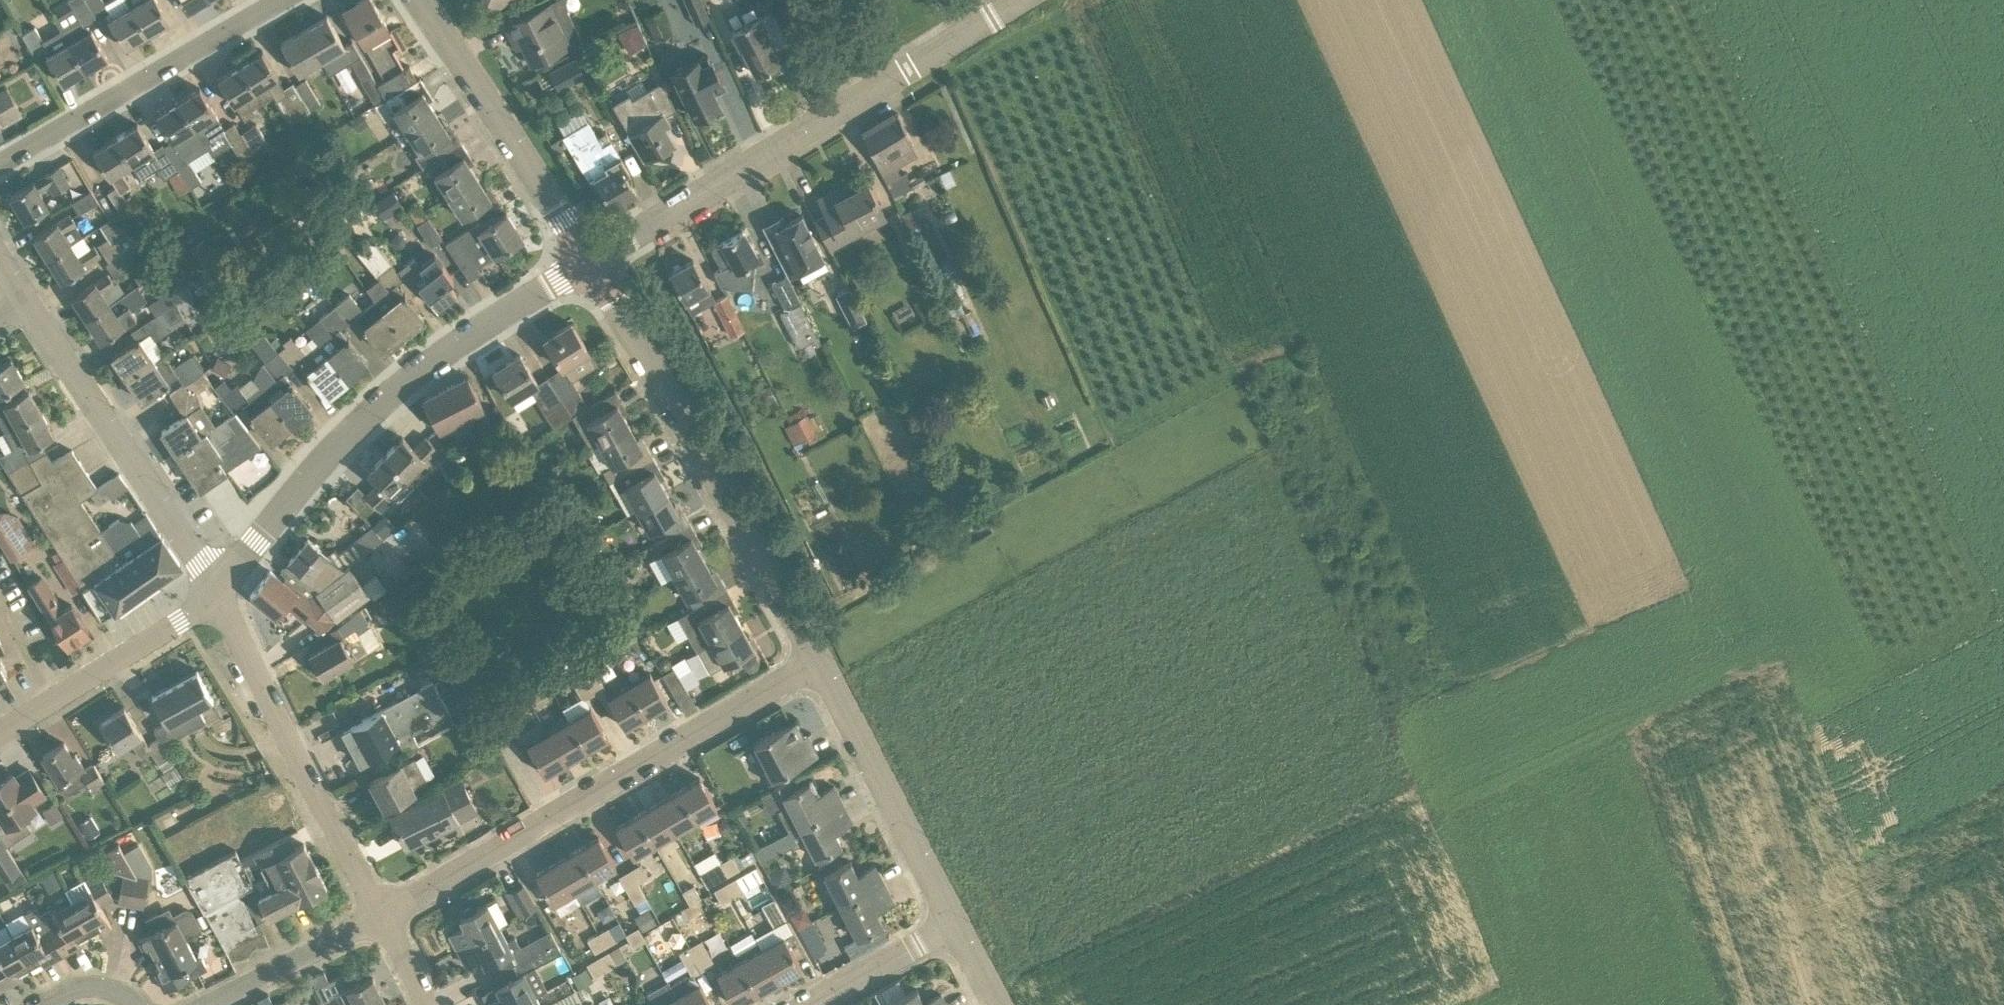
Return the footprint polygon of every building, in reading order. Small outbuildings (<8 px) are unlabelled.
[(90,29),(87,24),(97,18),(86,0),(79,0),(71,5),(79,18),(61,29),(68,42),(85,71),(108,57),(91,29),(90,29)] [(128,0),(109,0),(104,3),(103,0),(86,0),(97,18),(109,11),(112,16),(108,19),(125,47),(148,34),(128,0)] [(148,34),(170,21),(158,0),(128,0),(148,34)] [(187,11),(206,0),(181,0),(187,11)] [(343,9),(364,46),(390,31),(371,0),(360,0),(343,9)] [(512,38),(516,47),(523,44),(532,63),(569,45),(571,48),(583,42),(562,0),(553,0),(550,1),(551,3),(505,25),(512,38)] [(663,8),(658,10),(645,16),(655,40),(674,32),(663,8)] [(760,17),(732,31),(748,62),(749,61),(756,74),(759,73),(760,75),(768,70),(767,69),(780,62),(773,49),(788,41),(772,11),(760,17)] [(322,61),(345,47),(327,16),(304,29),(322,61)] [(34,55),(48,47),(35,26),(22,33),(34,55)] [(619,36),(630,54),(645,45),(633,27),(619,36)] [(299,74),(322,61),(304,29),(281,43),(299,74)] [(85,71),(68,42),(46,55),(63,84),(85,71)] [(357,49),(347,55),(361,79),(371,73),(357,49)] [(262,102),(274,95),(276,99),(277,98),(291,121),(310,109),(295,85),(293,81),(283,88),(277,78),(278,77),(262,51),(239,65),(262,102)] [(722,83),(711,61),(708,55),(697,60),(697,59),(673,71),(678,82),(675,83),(681,96),(684,95),(695,116),(698,115),(699,117),(714,110),(713,107),(719,104),(712,88),(722,83)] [(583,77),(574,60),(548,73),(557,90),(583,77)] [(30,75),(37,77),(42,74),(37,63),(27,69),(30,75)] [(255,112),(252,108),(262,102),(239,65),(218,79),(234,104),(235,103),(245,118),(255,112)] [(386,98),(421,78),(420,77),(417,78),(409,65),(377,83),(386,98)] [(428,89),(421,78),(386,98),(394,110),(408,131),(436,113),(423,92),(428,89)] [(295,85),(310,109),(320,103),(305,79),(295,85)] [(676,110),(663,81),(648,90),(650,94),(634,103),(630,95),(613,104),(646,160),(656,154),(658,158),(671,150),(669,147),(675,143),(665,127),(666,119),(665,116),(676,110)] [(252,152),(240,132),(240,133),(233,122),(224,128),(215,114),(216,113),(200,87),(178,101),(207,148),(210,153),(230,140),(241,159),(252,152)] [(16,104),(7,88),(0,91),(0,113),(16,104)] [(173,140),(175,143),(165,149),(178,169),(190,188),(201,180),(189,160),(207,148),(178,101),(156,115),(172,141),(173,140)] [(362,112),(355,116),(351,119),(357,130),(369,123),(362,112)] [(916,153),(897,112),(863,133),(893,197),(913,187),(905,172),(901,175),(895,165),(916,153)] [(408,131),(420,151),(415,154),(423,166),(428,163),(461,142),(454,131),(450,134),(436,113),(408,131)] [(598,137),(588,121),(563,136),(590,181),(589,181),(605,208),(612,205),(626,198),(627,197),(625,193),(635,189),(634,187),(626,173),(631,170),(612,139),(611,140),(606,131),(598,137)] [(240,132),(252,152),(268,142),(256,123),(240,132)] [(163,179),(169,175),(178,169),(165,149),(162,144),(154,150),(137,124),(116,137),(132,163),(142,178),(156,168),(163,179)] [(568,145),(562,136),(551,143),(557,152),(568,145)] [(111,176),(117,185),(107,191),(119,210),(130,204),(121,190),(130,185),(121,170),(132,163),(116,137),(93,151),(110,177),(111,176)] [(469,153),(468,152),(461,142),(428,163),(448,195),(477,177),(464,156),(469,153)] [(54,194),(69,185),(58,167),(44,175),(44,176),(34,182),(11,195),(25,221),(48,207),(39,191),(49,185),(54,194)] [(950,169),(939,174),(945,188),(956,183),(950,169)] [(481,220),(492,213),(502,206),(495,195),(491,198),(477,177),(448,195),(462,217),(474,210),(481,220)] [(829,248),(886,217),(867,182),(853,190),(848,182),(818,198),(826,214),(815,220),(829,248)] [(99,201),(92,190),(72,202),(78,213),(99,201)] [(402,205),(393,192),(373,205),(382,218),(402,205)] [(915,209),(901,215),(907,230),(921,224),(915,209)] [(250,213),(239,219),(247,233),(258,226),(250,213)] [(492,213),(481,220),(446,242),(458,263),(469,279),(470,279),(467,274),(476,268),(480,273),(481,272),(477,266),(522,238),(507,213),(496,219),(492,213)] [(48,258),(71,243),(83,236),(70,214),(58,222),(57,221),(34,236),(48,258)] [(823,258),(801,215),(778,227),(774,220),(765,225),(771,237),(769,238),(788,276),(823,258)] [(431,245),(442,238),(428,217),(417,224),(431,245)] [(109,262),(138,243),(111,219),(100,226),(107,237),(97,244),(109,262)] [(349,236),(353,234),(350,230),(351,230),(345,220),(339,224),(345,233),(346,233),(349,236)] [(752,288),(755,259),(758,257),(743,231),(721,243),(722,243),(712,249),(722,267),(714,272),(722,285),(752,288)] [(205,237),(187,249),(199,269),(218,258),(205,237)] [(405,293),(404,294),(396,284),(404,278),(375,242),(369,241),(357,251),(375,273),(374,273),(378,278),(366,287),(375,299),(403,335),(424,319),(407,297),(408,296),(405,293)] [(62,280),(100,256),(93,245),(78,254),(71,243),(48,258),(62,280)] [(138,243),(109,262),(106,264),(115,277),(137,263),(147,278),(156,272),(138,243)] [(452,278),(454,279),(434,252),(418,265),(427,276),(418,283),(438,308),(457,293),(446,280),(451,276),(452,278)] [(715,299),(711,292),(692,259),(669,272),(685,300),(697,294),(704,305),(715,299)] [(202,271),(191,279),(200,292),(212,284),(202,271)] [(108,273),(72,296),(87,318),(125,292),(118,281),(114,283),(108,273)] [(167,274),(164,279),(172,282),(174,277),(167,274)] [(786,309),(800,302),(786,276),(773,283),(786,309)] [(183,279),(171,287),(175,294),(187,286),(183,279)] [(101,340),(123,326),(136,317),(132,310),(147,300),(137,285),(125,292),(87,318),(101,340)] [(847,315),(860,308),(850,286),(836,294),(847,315)] [(148,303),(156,314),(174,302),(168,291),(148,303)] [(365,330),(366,329),(383,351),(403,335),(375,299),(363,309),(350,294),(335,305),(348,322),(356,316),(364,326),(362,327),(365,330)] [(944,300),(952,317),(966,312),(958,294),(944,300)] [(730,336),(743,329),(726,295),(713,302),(730,336)] [(149,331),(138,338),(134,341),(135,342),(112,357),(120,367),(127,377),(126,377),(127,378),(164,353),(154,339),(172,328),(170,324),(184,317),(174,302),(156,314),(143,323),(149,331)] [(786,309),(780,312),(797,347),(814,339),(817,345),(821,343),(800,302),(786,309)] [(348,338),(348,339),(340,329),(348,322),(335,305),(318,318),(331,334),(318,344),(347,380),(368,364),(350,342),(351,341),(348,338)] [(548,376),(572,415),(588,406),(571,379),(595,363),(596,364),(596,363),(570,322),(545,338),(544,336),(543,336),(562,367),(548,376)] [(275,378),(263,389),(271,400),(291,425),(292,424),(291,423),(300,415),(301,416),(311,409),(294,387),(295,386),(292,383),(291,384),(283,374),(291,368),(282,355),(278,350),(264,332),(252,342),(266,360),(262,362),(275,378)] [(309,374),(327,396),(347,380),(318,344),(306,354),(290,335),(282,341),(285,344),(278,350),(282,355),(291,368),(300,361),(308,370),(307,371),(309,374)] [(183,385),(202,372),(191,355),(173,366),(164,353),(127,378),(128,379),(135,389),(134,389),(141,400),(164,385),(165,386),(169,383),(167,381),(177,375),(183,385)] [(571,415),(572,415),(548,376),(538,382),(520,354),(493,371),(511,399),(529,388),(553,426),(571,415)] [(231,363),(218,356),(211,369),(224,376),(231,363)] [(23,380),(11,358),(0,364),(0,392),(23,380)] [(210,383),(202,372),(183,385),(170,394),(177,405),(197,392),(210,383)] [(489,417),(468,376),(422,400),(438,430),(440,430),(445,440),(489,417)] [(243,406),(251,416),(250,417),(252,420),(253,419),(271,441),(281,433),(280,432),(289,425),(290,426),(291,425),(271,400),(263,389),(259,385),(247,395),(237,383),(231,387),(224,379),(213,387),(234,413),(243,406)] [(24,381),(23,380),(0,392),(0,394),(24,381)] [(776,397),(770,385),(760,389),(767,401),(776,397)] [(41,412),(28,389),(0,405),(0,422),(5,431),(41,412)] [(588,406),(572,415),(571,415),(589,447),(599,442),(600,443),(630,426),(618,404),(623,402),(616,390),(588,406)] [(1042,397),(1046,406),(1054,403),(1050,393),(1042,397)] [(216,425),(201,404),(184,416),(162,431),(176,452),(216,425)] [(34,457),(29,448),(54,435),(41,412),(5,431),(3,433),(11,448),(0,455),(0,457),(9,471),(34,457)] [(200,488),(228,469),(260,447),(247,429),(234,413),(216,425),(176,452),(200,488)] [(815,413),(811,416),(809,413),(784,426),(793,444),(806,438),(809,443),(826,435),(815,413)] [(600,443),(612,464),(603,469),(609,481),(613,479),(653,457),(647,445),(642,448),(630,426),(600,443)] [(385,455),(407,477),(423,461),(427,465),(441,451),(426,436),(414,448),(403,437),(385,455)] [(58,549),(63,557),(82,588),(102,619),(163,576),(153,562),(149,565),(140,551),(123,562),(101,529),(80,500),(70,484),(88,473),(72,450),(41,470),(34,457),(9,471),(58,549)] [(381,511),(394,497),(397,501),(414,484),(407,477),(385,455),(367,472),(378,483),(365,496),(381,511)] [(619,490),(625,487),(637,509),(667,492),(655,471),(660,468),(653,457),(613,479),(619,490)] [(456,464),(444,470),(450,480),(460,472),(456,464)] [(555,481),(560,481),(568,481),(568,471),(568,469),(555,469),(555,481)] [(80,500),(98,488),(97,487),(88,473),(70,484),(80,500)] [(346,497),(358,509),(365,502),(359,496),(363,492),(357,486),(346,497)] [(637,509),(650,532),(652,543),(650,545),(690,523),(684,511),(679,514),(667,492),(637,509)] [(573,517),(587,509),(580,498),(566,505),(573,517)] [(12,558),(35,544),(17,514),(4,511),(0,511),(0,539),(12,558)] [(415,541),(421,550),(430,544),(412,517),(390,531),(402,549),(415,541)] [(181,564),(154,524),(142,532),(134,520),(125,526),(119,518),(106,526),(101,529),(123,562),(140,551),(149,565),(153,562),(163,576),(181,564)] [(362,524),(366,529),(371,524),(367,520),(362,524)] [(697,534),(690,523),(650,545),(657,556),(662,553),(674,575),(704,559),(692,537),(697,534)] [(352,540),(362,554),(382,539),(379,534),(373,526),(367,530),(352,540)] [(306,599),(344,568),(328,556),(308,539),(281,572),(293,582),(290,586),(306,599)] [(250,596),(251,596),(276,617),(286,605),(319,632),(370,594),(357,576),(371,566),(362,554),(344,568),(306,599),(290,586),(270,570),(250,596)] [(63,557),(57,561),(55,562),(74,592),(82,588),(63,557)] [(698,591),(704,602),(727,589),(721,578),(716,580),(704,559),(674,575),(687,598),(698,591)] [(68,645),(90,631),(72,603),(65,607),(43,575),(29,584),(68,645)] [(619,592),(624,601),(632,596),(627,587),(619,592)] [(696,650),(697,650),(711,642),(741,625),(729,603),(734,601),(727,589),(704,602),(677,617),(696,650)] [(322,676),(368,649),(359,632),(370,626),(360,608),(329,631),(334,640),(309,654),(315,664),(313,666),(318,674),(320,673),(322,676)] [(422,634),(413,620),(406,624),(414,639),(422,634)] [(710,672),(758,646),(759,645),(758,644),(753,647),(741,625),(711,642),(697,650),(710,672)] [(613,632),(601,639),(609,652),(621,644),(613,632)] [(418,647),(423,656),(439,647),(434,639),(418,647)] [(685,655),(673,662),(687,688),(700,680),(685,655)] [(661,668),(665,670),(670,667),(671,663),(669,658),(664,657),(660,659),(658,664),(661,668)] [(674,668),(662,674),(676,697),(687,690),(674,668)] [(152,695),(167,722),(176,717),(185,732),(187,730),(189,729),(192,736),(208,727),(205,721),(197,707),(213,698),(197,670),(152,695)] [(650,672),(629,685),(646,714),(667,702),(650,672)] [(585,680),(594,693),(605,686),(597,673),(585,680)] [(583,700),(594,693),(585,680),(574,686),(583,700)] [(418,688),(343,730),(360,762),(380,751),(382,755),(401,745),(399,741),(411,735),(417,745),(456,724),(434,682),(419,690),(418,688)] [(524,692),(531,704),(543,697),(536,685),(524,692)] [(629,685),(607,697),(625,727),(646,714),(629,685)] [(513,698),(520,709),(521,710),(531,704),(524,692),(513,698)] [(151,751),(157,761),(169,753),(163,744),(161,741),(159,737),(148,744),(142,735),(142,734),(124,706),(100,722),(111,739),(118,750),(131,742),(140,758),(151,751)] [(587,749),(608,737),(590,707),(569,720),(587,749)] [(569,720),(548,732),(565,762),(587,749),(569,720)] [(818,755),(808,735),(807,734),(803,737),(795,722),(754,743),(772,778),(818,755)] [(154,729),(159,737),(161,741),(163,744),(171,740),(163,725),(154,729)] [(527,745),(544,774),(565,762),(548,732),(527,745)] [(90,787),(103,779),(94,763),(85,768),(76,754),(72,756),(64,742),(42,756),(58,781),(73,771),(75,775),(80,771),(90,787)] [(169,753),(157,761),(163,769),(175,762),(169,753)] [(384,806),(414,790),(414,789),(427,781),(414,757),(400,764),(400,763),(370,779),(384,806)] [(487,765),(493,775),(503,769),(497,759),(487,765)] [(35,803),(46,796),(40,786),(29,769),(15,778),(12,773),(1,780),(1,779),(0,779),(0,780),(1,780),(0,781),(0,817),(2,819),(0,820),(0,836),(1,837),(7,846),(32,829),(23,816),(38,807),(35,803)] [(696,819),(717,807),(700,777),(679,790),(696,819)] [(458,820),(477,811),(461,779),(390,816),(406,847),(458,821),(458,820)] [(834,786),(816,795),(809,781),(794,789),(789,779),(772,788),(778,799),(782,806),(778,809),(789,831),(799,827),(843,804),(834,786)] [(675,831),(696,819),(679,790),(658,802),(675,831)] [(658,802),(637,814),(654,844),(659,852),(680,839),(675,831),(658,802)] [(64,815),(57,803),(45,811),(52,822),(64,815)] [(843,804),(799,827),(806,841),(815,858),(842,844),(835,830),(841,827),(852,821),(843,804)] [(633,856),(654,844),(637,814),(616,826),(633,856)] [(79,823),(88,838),(101,831),(92,815),(79,823)] [(792,846),(785,833),(754,849),(759,858),(761,861),(792,846)] [(595,878),(616,866),(598,836),(577,849),(595,878)] [(4,879),(12,890),(28,879),(21,869),(7,846),(1,837),(0,837),(0,873),(4,879)] [(295,874),(315,864),(309,853),(304,843),(284,854),(278,841),(254,853),(272,888),(272,889),(297,877),(295,874)] [(122,851),(135,875),(130,903),(144,906),(146,891),(147,887),(151,887),(152,865),(139,842),(122,851)] [(130,903),(135,875),(122,851),(118,843),(103,851),(115,872),(117,872),(122,873),(117,901),(130,903)] [(556,861),(574,891),(595,878),(577,849),(556,861)] [(247,872),(240,860),(236,851),(184,878),(221,941),(268,916),(258,895),(246,873),(247,872)] [(729,875),(755,860),(751,852),(740,858),(737,853),(721,862),(729,875)] [(553,903),(574,891),(556,861),(535,873),(553,903)] [(875,865),(857,874),(850,861),(824,875),(840,906),(884,883),(875,865)] [(700,874),(703,879),(708,887),(729,875),(721,862),(700,874)] [(630,870),(637,882),(647,876),(648,876),(641,863),(630,870)] [(327,887),(315,864),(295,874),(297,877),(272,889),(272,888),(258,895),(268,916),(327,887)] [(756,866),(725,883),(733,897),(763,879),(756,866)] [(637,882),(630,870),(619,876),(635,904),(646,897),(644,895),(637,882)] [(55,871),(42,878),(47,887),(60,879),(55,871)] [(100,904),(113,897),(101,875),(88,882),(84,877),(65,887),(90,931),(100,926),(103,932),(112,927),(100,904)] [(733,897),(725,883),(714,890),(721,903),(733,897)] [(876,910),(882,906),(893,901),(884,883),(840,906),(856,937),(883,923),(876,910)] [(536,907),(523,885),(512,891),(503,890),(518,916),(536,907)] [(690,904),(700,899),(692,885),(682,891),(690,904)] [(90,931),(65,887),(64,888),(72,901),(54,911),(60,921),(48,928),(63,954),(82,944),(79,937),(90,931)] [(786,920),(774,898),(762,905),(774,928),(786,920)] [(500,927),(487,903),(475,910),(472,904),(461,909),(465,915),(461,918),(465,926),(450,934),(458,949),(500,927)] [(201,930),(191,910),(186,908),(172,914),(175,920),(139,939),(143,948),(149,944),(155,956),(187,940),(186,938),(201,930)] [(648,908),(634,916),(643,931),(657,923),(648,908)] [(794,912),(790,914),(798,928),(812,921),(810,917),(794,912)] [(32,923),(13,934),(30,965),(40,959),(43,965),(63,954),(48,928),(37,934),(32,923)] [(610,926),(598,933),(606,946),(617,940),(610,926)] [(485,965),(508,953),(513,964),(556,942),(550,930),(520,946),(515,936),(507,941),(500,927),(458,949),(466,964),(481,956),(485,965)] [(626,935),(633,947),(646,940),(638,927),(626,933),(626,935)] [(606,946),(598,933),(587,939),(595,952),(606,946)] [(0,941),(0,980),(4,987),(22,977),(19,971),(30,965),(13,934),(0,941)] [(802,968),(784,936),(762,949),(779,980),(802,968)] [(201,956),(196,958),(187,940),(155,956),(160,966),(154,969),(165,990),(207,968),(201,956)] [(690,946),(703,969),(714,963),(702,940),(690,946)] [(523,972),(562,952),(556,942),(513,964),(519,974),(496,986),(501,995),(486,1003),(487,1004),(518,1004),(536,996),(523,972)] [(699,983),(698,984),(693,974),(703,969),(690,946),(679,952),(690,973),(670,984),(676,996),(677,996),(682,1004),(712,1004),(699,983)] [(779,980),(762,949),(739,961),(757,993),(779,980)] [(609,951),(597,958),(605,971),(617,964),(609,951)] [(605,971),(597,958),(586,964),(594,977),(605,971)] [(717,973),(734,1004),(735,1004),(757,993),(739,961),(717,973)] [(682,965),(668,972),(673,982),(687,975),(682,965)] [(591,978),(585,967),(572,974),(579,985),(591,978)] [(315,989),(316,989),(328,982),(323,973),(310,979),(315,989)] [(316,989),(322,1001),(336,994),(341,1004),(380,1004),(385,1002),(373,977),(360,984),(359,982),(342,991),(335,979),(331,981),(316,989)] [(924,1003),(917,989),(884,1004),(947,1004),(941,994),(924,1003)] [(536,996),(518,1004),(541,1004),(536,996)] [(676,996),(660,1004),(682,1004),(677,996),(676,996)]
